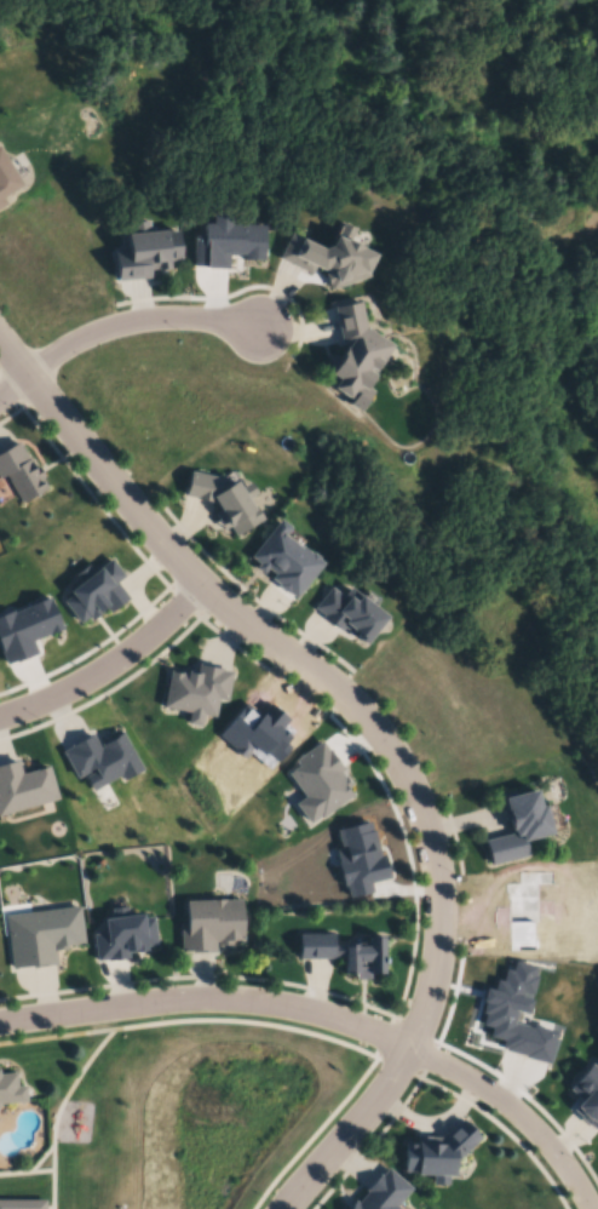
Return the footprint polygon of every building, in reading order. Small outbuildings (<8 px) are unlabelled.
[(6,201),(0,205),(0,151),(19,184),(2,194),(6,201)] [(205,265),(192,265),(192,234),(202,234),(202,222),(212,222),(212,211),(231,212),(231,222),(264,223),(264,259),(240,258),(240,253),(228,253),(228,268),(205,267),(205,265)] [(117,279),(114,250),(126,248),(125,234),(131,233),(130,222),(146,220),(148,230),(165,229),(165,230),(177,229),(180,260),(169,262),(171,268),(156,269),(155,268),(148,269),(148,276),(117,279)] [(314,265),(310,273),(277,257),(289,231),(323,247),(330,245),(343,222),(355,227),(349,239),(361,245),(360,247),(374,254),(367,270),(368,275),(330,288),(329,282),(327,283),(324,274),(326,273),(324,271),(327,270),(326,268),(322,269),(314,265)] [(333,305),(361,300),(366,326),(393,344),(367,388),(373,390),(358,412),(349,405),(349,403),(352,399),(350,396),(349,399),(332,388),(339,378),(329,372),(343,355),(341,354),(345,346),(346,348),(341,342),(333,305)] [(4,475),(0,477),(0,451),(17,441),(27,459),(28,458),(34,469),(39,466),(45,477),(41,480),(46,487),(19,503),(4,475)] [(189,470),(220,477),(231,471),(242,487),(248,482),(255,493),(246,499),(251,508),(253,506),(261,518),(235,535),(229,526),(222,531),(214,520),(217,518),(213,512),(218,509),(214,503),(183,495),(189,470)] [(278,520),(289,527),(283,535),(299,549),(300,546),(310,555),(311,554),(318,558),(317,560),(322,565),(295,597),(288,592),(287,592),(277,586),(280,584),(272,578),(276,574),(266,567),(263,573),(255,567),(259,563),(249,556),(278,520)] [(68,596),(64,591),(109,557),(123,575),(115,581),(127,598),(109,613),(105,607),(99,612),(102,614),(91,621),(87,617),(79,624),(61,601),(68,596)] [(350,632),(343,628),(340,631),(322,617),(323,614),(314,607),(330,586),(341,596),(350,585),(363,596),(369,588),(384,600),(378,608),(390,618),(367,647),(355,636),(356,635),(351,630),(350,632)] [(5,664),(0,651),(0,615),(11,611),(12,613),(48,597),(61,629),(31,641),(36,653),(16,661),(15,660),(5,664)] [(202,716),(200,728),(186,724),(189,712),(162,707),(168,671),(185,675),(185,672),(196,675),(199,664),(220,669),(219,671),(230,674),(225,700),(218,699),(213,718),(202,716)] [(253,750),(245,761),(217,735),(246,703),(259,715),(269,703),(289,721),(282,728),(292,738),(286,745),(289,747),(276,762),(265,752),(260,757),(253,750)] [(62,752),(70,747),(69,745),(91,733),(99,747),(100,746),(99,744),(120,732),(142,770),(122,783),(119,777),(92,791),(85,778),(94,773),(92,768),(76,778),(62,752)] [(293,761),(322,740),(344,770),(341,772),(351,785),(346,789),(351,796),(321,818),(318,815),(309,823),(297,804),(305,797),(288,773),(297,767),(293,761)] [(56,801),(0,816),(0,764),(16,760),(19,774),(46,766),(56,801)] [(484,842),(514,833),(514,831),(512,831),(505,800),(537,791),(542,809),(547,808),(554,837),(525,843),(529,858),(490,867),(484,842)] [(370,892),(347,898),(345,887),(343,887),(337,863),(338,863),(335,849),(340,848),(337,831),(370,823),(380,858),(383,858),(389,878),(368,883),(370,892)] [(514,871),(557,871),(556,919),(542,919),(542,927),(535,927),(535,953),(508,952),(508,932),(493,932),(493,906),(507,906),(507,894),(505,894),(505,882),(514,882),(514,871)] [(179,952),(179,928),(184,928),(183,903),(241,901),(241,942),(231,942),(231,946),(218,946),(218,942),(214,942),(215,953),(191,953),(191,952),(179,952)] [(5,916),(79,906),(84,944),(65,946),(65,950),(54,951),(56,967),(12,972),(5,916)] [(96,962),(92,935),(104,933),(103,921),(111,921),(110,910),(126,907),(127,918),(142,916),(142,918),(153,917),(157,946),(146,947),(148,952),(136,955),(136,952),(128,953),(128,958),(107,962),(107,959),(96,962)] [(297,934),(335,933),(335,944),(339,944),(339,942),(366,941),(366,935),(383,935),(384,976),(369,976),(369,981),(355,981),(355,978),(344,978),(343,961),(343,958),(334,958),(334,961),(297,962),(297,934)] [(514,962),(536,968),(534,978),(537,979),(531,997),(522,995),(521,999),(531,1003),(528,1018),(517,1014),(514,1024),(531,1030),(533,1027),(536,1028),(558,1035),(548,1065),(524,1058),(524,1056),(506,1052),(506,1050),(501,1049),(502,1042),(490,1037),(491,1028),(482,1026),(484,1015),(482,1014),(484,1004),(482,1004),(485,990),(494,992),(496,981),(502,982),(505,969),(512,972),(514,962)] [(590,1065),(597,1073),(597,1133),(597,1134),(590,1127),(587,1128),(579,1119),(579,1118),(570,1110),(579,1101),(567,1089),(590,1065)] [(27,1098),(0,1100),(0,1068),(16,1067),(17,1082),(25,1081),(27,1098)] [(414,1129),(429,1130),(429,1133),(444,1133),(462,1116),(479,1133),(453,1158),(453,1167),(449,1167),(449,1180),(429,1180),(429,1173),(403,1171),(403,1135),(414,1135),(414,1129)] [(399,1199),(409,1208),(343,1208),(353,1197),(356,1199),(366,1188),(363,1186),(378,1170),(379,1171),(387,1162),(413,1184),(399,1199)]
